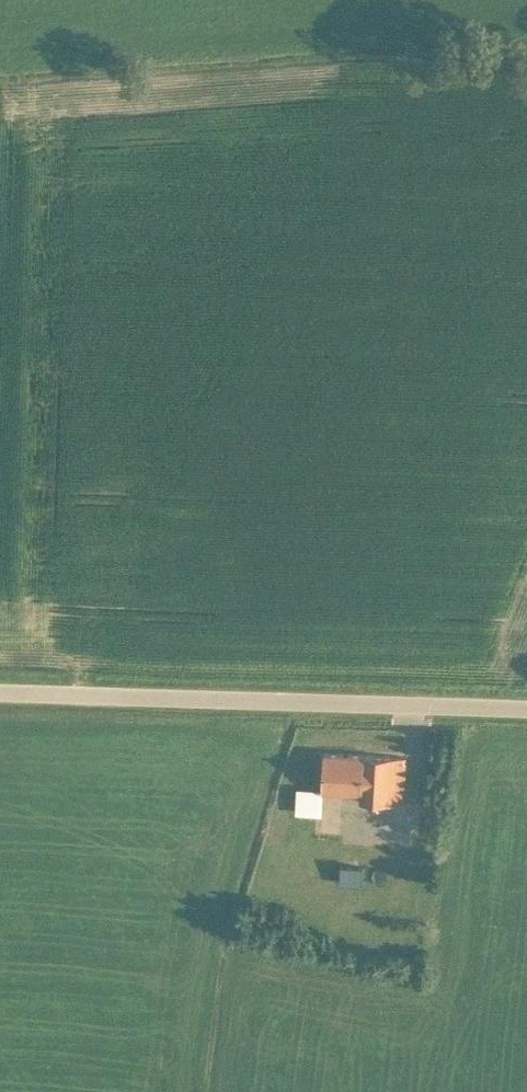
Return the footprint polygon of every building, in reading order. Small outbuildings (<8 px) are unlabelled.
[(314,789),(401,792),(403,747),(316,744),(314,789)]
